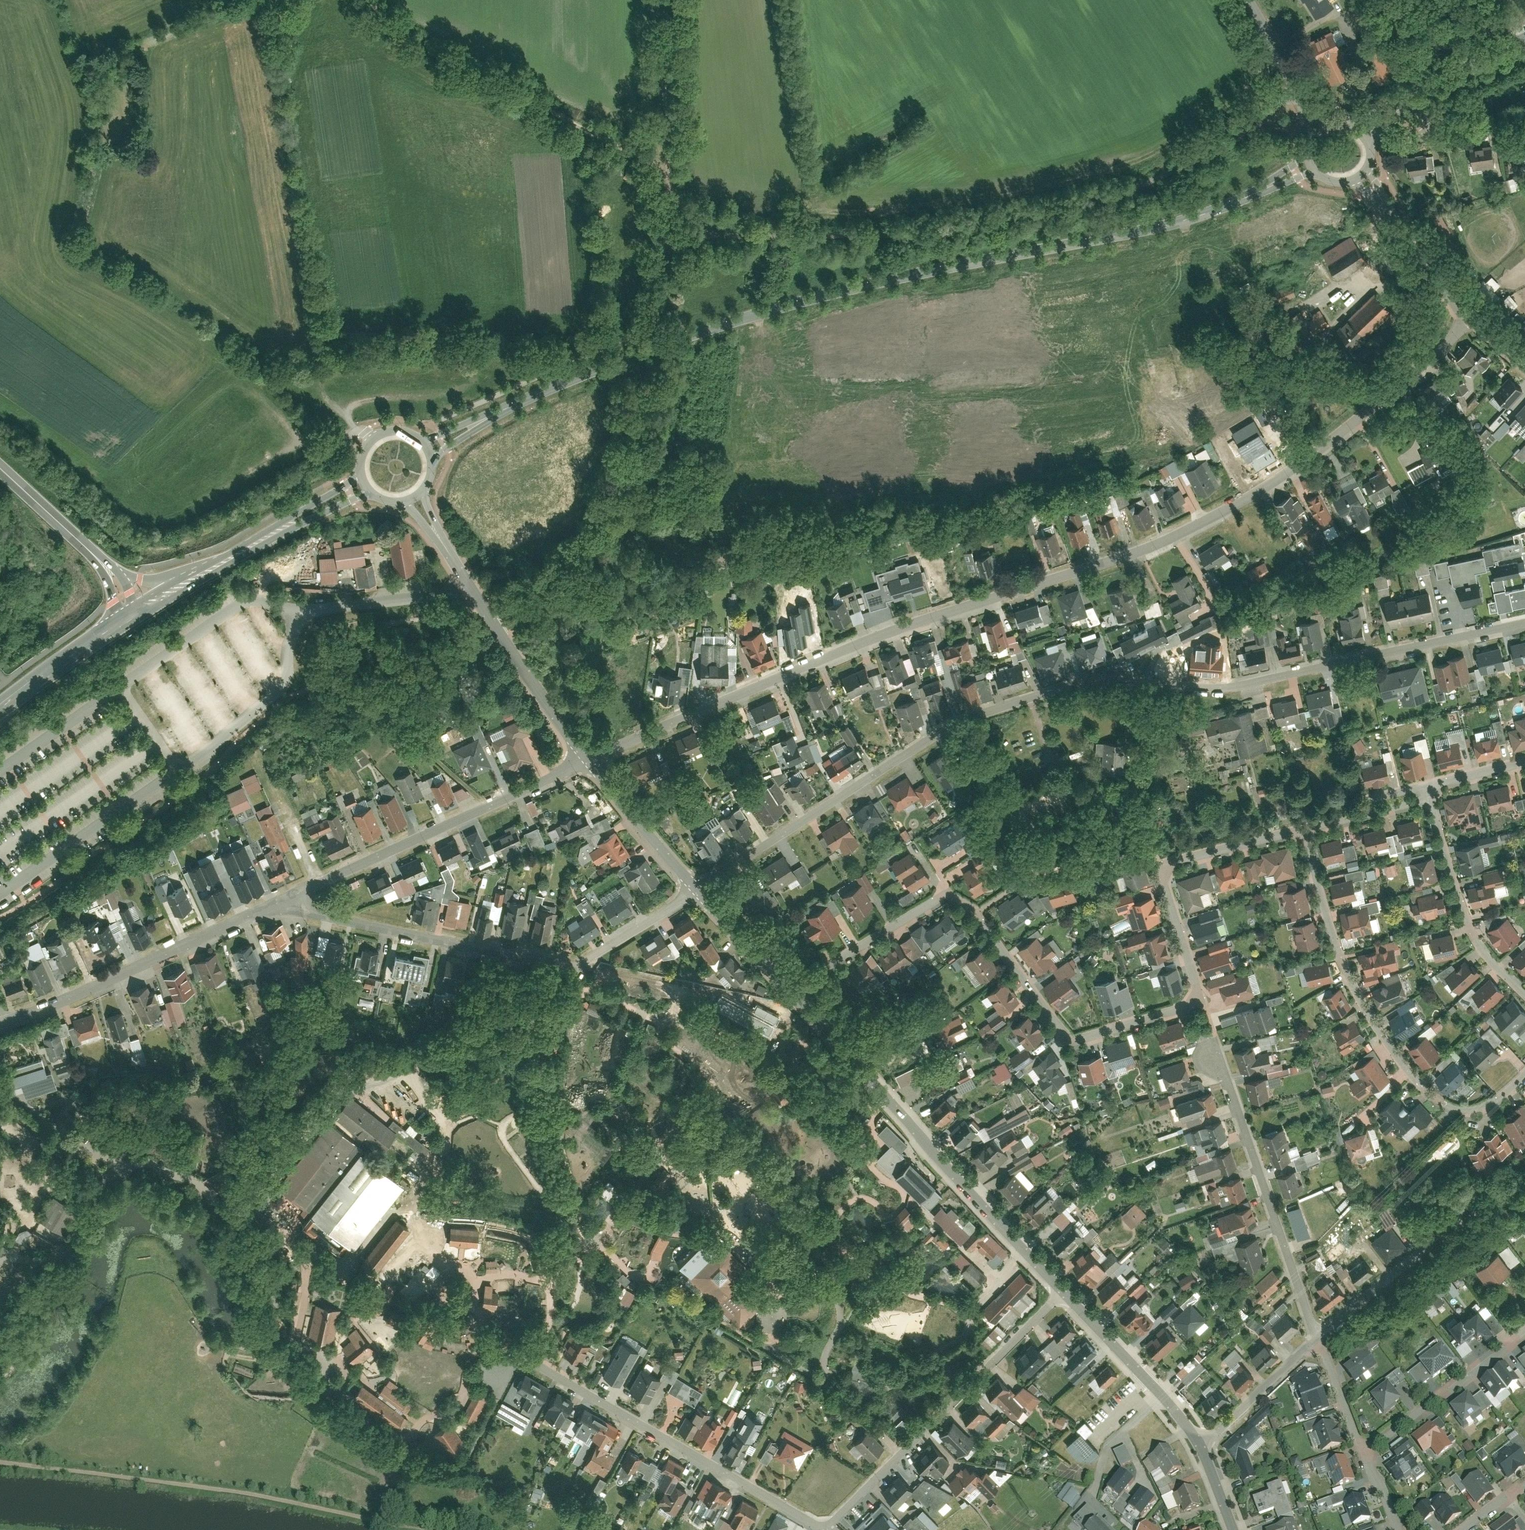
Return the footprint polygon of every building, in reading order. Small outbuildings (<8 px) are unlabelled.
[(1313,21),(1334,8),(1329,0),(1300,0),(1313,21)] [(1342,48),(1333,30),(1312,41),(1320,58),(1318,60),(1331,84),(1350,75),(1337,50),(1342,48)] [(1359,54),(1375,87),(1394,78),(1379,45),(1359,54)] [(1492,144),(1470,147),(1473,169),(1495,166),(1492,144)] [(1426,155),(1406,157),(1408,178),(1428,177),(1426,155)] [(1451,162),(1437,163),(1439,180),(1452,179),(1451,162)] [(1518,176),(1509,178),(1513,189),(1521,187),(1518,176)] [(1335,262),(1344,275),(1362,263),(1352,250),(1335,262)] [(1479,289),(1487,298),(1501,284),(1493,276),(1479,289)] [(1281,298),(1296,297),(1294,284),(1280,286),(1281,298)] [(1496,291),(1488,298),(1495,306),(1499,302),(1510,312),(1519,303),(1510,294),(1504,300),(1496,291)] [(1350,318),(1368,336),(1394,311),(1376,292),(1350,318)] [(1329,328),(1319,313),(1301,325),(1311,340),(1329,328)] [(1352,353),(1368,336),(1350,318),(1333,334),(1352,353)] [(1475,381),(1492,362),(1471,344),(1454,363),(1475,381)] [(1524,390),(1510,378),(1495,395),(1509,407),(1524,390)] [(1448,393),(1438,379),(1422,390),(1431,404),(1430,404),(1437,413),(1444,408),(1439,399),(1448,393)] [(1512,420),(1524,432),(1524,405),(1512,420)] [(1186,414),(1189,431),(1198,429),(1197,423),(1201,422),(1199,412),(1186,414)] [(1500,435),(1512,422),(1501,413),(1490,425),(1500,435)] [(1266,440),(1255,421),(1234,433),(1240,445),(1239,445),(1248,460),(1250,459),(1257,470),(1277,459),(1271,447),(1268,448),(1264,441),(1266,440)] [(1206,449),(1196,454),(1200,461),(1210,456),(1213,462),(1220,458),(1211,440),(1204,444),(1206,449)] [(1425,457),(1433,474),(1453,465),(1444,448),(1425,457)] [(1163,478),(1171,474),(1173,478),(1186,471),(1179,458),(1159,469),(1163,478)] [(1187,470),(1200,495),(1217,486),(1204,461),(1187,470)] [(1385,472),(1366,482),(1374,500),(1394,491),(1385,472)] [(1356,488),(1334,499),(1342,515),(1349,511),(1358,529),(1373,522),(1356,488)] [(1160,499),(1168,516),(1184,508),(1176,491),(1160,499)] [(1321,493),(1306,501),(1318,525),(1334,517),(1321,493)] [(1294,495),(1277,504),(1292,532),(1310,523),(1294,495)] [(1133,514),(1140,530),(1157,522),(1149,506),(1133,514)] [(1098,522),(1103,537),(1121,531),(1116,516),(1098,522)] [(1068,530),(1073,546),(1091,540),(1086,524),(1068,530)] [(1045,535),(1056,532),(1054,525),(1043,528),(1045,535)] [(1039,538),(1045,555),(1063,550),(1058,532),(1039,538)] [(389,537),(395,575),(417,572),(411,534),(389,537)] [(997,553),(1006,551),(1004,540),(995,541),(997,553)] [(335,546),(338,568),(366,564),(363,542),(335,546)] [(1220,542),(1200,555),(1211,573),(1232,560),(1220,542)] [(1452,554),(1453,561),(1478,555),(1477,548),(1452,554)] [(998,572),(994,554),(977,558),(982,576),(987,575),(990,575),(991,575),(993,573),(998,572)] [(1428,559),(1415,563),(1419,575),(1432,572),(1428,559)] [(1519,560),(1493,566),(1497,581),(1523,575),(1519,560)] [(1266,562),(1249,572),(1257,586),(1273,576),(1266,562)] [(926,590),(918,563),(877,576),(881,588),(864,593),(870,612),(888,607),(886,602),(926,590)] [(374,564),(354,567),(357,588),(378,584),(374,564)] [(743,569),(744,592),(753,592),(752,569),(743,569)] [(321,571),(322,584),(339,583),(338,570),(321,571)] [(1180,598),(1171,603),(1179,619),(1205,607),(1188,574),(1172,582),(1180,598)] [(1377,588),(1389,587),(1389,596),(1392,596),(1391,574),(1376,575),(1377,588)] [(1460,585),(1464,605),(1485,600),(1480,581),(1460,585)] [(1133,585),(1109,592),(1118,622),(1142,615),(1133,585)] [(1080,589),(1057,596),(1066,622),(1089,615),(1080,589)] [(730,592),(730,618),(737,618),(736,631),(746,631),(746,627),(753,627),(753,617),(737,617),(737,592),(730,592)] [(1387,605),(1392,627),(1403,625),(1425,620),(1437,617),(1431,594),(1387,605)] [(1309,600),(1310,608),(1315,607),(1316,612),(1323,611),(1321,598),(1309,600)] [(827,607),(834,627),(852,620),(845,601),(827,607)] [(1160,601),(1144,605),(1148,619),(1163,615),(1160,601)] [(1039,603),(1016,610),(1021,626),(1043,620),(1039,603)] [(810,604),(799,606),(800,612),(803,632),(805,631),(814,630),(810,604)] [(1347,647),(1367,642),(1360,611),(1340,615),(1347,647)] [(800,612),(790,613),(792,625),(796,646),(797,646),(807,644),(805,631),(803,632),(800,612)] [(1217,630),(1210,616),(1179,632),(1186,645),(1217,630)] [(1010,643),(1002,618),(986,623),(994,648),(1010,643)] [(1318,621),(1300,625),(1308,659),(1326,655),(1318,621)] [(1161,624),(1122,642),(1130,658),(1169,639),(1161,624)] [(796,646),(792,625),(783,627),(785,636),(784,636),(787,654),(798,652),(797,646),(796,646)] [(766,646),(760,632),(743,639),(745,644),(743,645),(745,650),(747,650),(755,670),(774,662),(768,646),(766,646)] [(1110,662),(1101,636),(1083,641),(1084,645),(1075,648),(1082,669),(1090,666),(1091,668),(1110,662)] [(1276,639),(1282,664),(1305,659),(1301,641),(1287,644),(1286,637),(1276,639)] [(930,640),(914,645),(920,665),(936,660),(930,640)] [(967,640),(944,646),(948,658),(958,655),(959,660),(971,657),(967,640)] [(1512,644),(1516,664),(1524,662),(1524,641),(1512,644)] [(728,685),(728,643),(702,643),(702,674),(702,685),(723,685),(728,685)] [(1502,647),(1479,652),(1484,673),(1507,668),(1502,647)] [(1046,674),(1048,682),(1071,675),(1063,648),(1035,657),(1041,675),(1046,674)] [(1247,652),(1251,670),(1270,666),(1265,648),(1247,652)] [(898,652),(882,657),(891,682),(907,677),(898,652)] [(1463,656),(1449,659),(1450,662),(1454,683),(1469,680),(1463,656)] [(1206,657),(1205,674),(1223,675),(1224,658),(1206,657)] [(1022,661),(996,669),(1003,693),(1030,685),(1022,661)] [(1450,662),(1435,666),(1441,690),(1455,687),(1454,683),(1450,662)] [(678,685),(689,686),(691,667),(679,666),(678,676),(658,674),(655,698),(677,700),(678,685)] [(866,667),(843,676),(851,697),(875,687),(866,667)] [(1428,700),(1421,667),(1379,676),(1385,701),(1401,697),(1403,706),(1428,700)] [(925,684),(935,717),(952,712),(941,679),(925,684)] [(960,685),(967,706),(984,701),(977,680),(960,685)] [(833,701),(825,683),(810,690),(817,708),(833,701)] [(870,691),(876,709),(900,702),(894,684),(870,691)] [(1338,725),(1330,691),(1306,696),(1311,717),(1320,715),(1323,728),(1338,725)] [(782,720),(773,698),(751,707),(760,729),(782,720)] [(925,724),(918,699),(897,706),(905,730),(925,724)] [(1302,721),(1297,699),(1272,704),(1277,726),(1302,721)] [(841,702),(833,704),(835,716),(843,714),(841,702)] [(1264,753),(1254,709),(1205,720),(1210,745),(1236,739),(1241,758),(1264,753)] [(504,740),(512,758),(502,763),(506,772),(513,769),(514,770),(517,769),(518,770),(537,762),(525,735),(529,733),(522,718),(504,726),(509,738),(504,740)] [(1514,752),(1524,749),(1524,718),(1516,720),(1517,729),(1509,731),(1514,752)] [(1192,743),(1190,735),(1204,732),(1202,723),(1180,728),(1184,745),(1192,743)] [(778,741),(788,765),(804,758),(794,734),(778,741)] [(676,744),(683,760),(704,751),(697,735),(676,744)] [(1475,741),(1479,761),(1505,755),(1500,735),(1475,741)] [(467,763),(473,775),(494,766),(481,737),(453,750),(460,766),(467,763)] [(1359,753),(1368,748),(1362,738),(1353,743),(1359,753)] [(1131,745),(1105,742),(1102,770),(1128,773),(1131,745)] [(1437,749),(1442,770),(1466,764),(1461,744),(1437,749)] [(404,752),(412,761),(420,754),(411,745),(404,752)] [(854,747),(840,756),(849,772),(864,763),(854,747)] [(1385,758),(1393,757),(1392,750),(1384,752),(1385,758)] [(1423,750),(1400,756),(1406,779),(1429,773),(1423,750)] [(949,751),(929,763),(945,790),(965,778),(949,751)] [(653,752),(628,763),(636,782),(661,771),(653,752)] [(341,754),(333,757),(336,767),(344,764),(341,754)] [(835,781),(849,772),(840,756),(825,764),(835,781)] [(816,761),(805,768),(810,775),(820,767),(816,761)] [(1391,780),(1387,761),(1364,767),(1369,785),(1374,784),(1375,786),(1386,783),(1385,781),(1391,780)] [(297,772),(292,775),(295,781),(307,775),(302,764),(295,768),(297,772)] [(1223,781),(1230,780),(1228,768),(1220,770),(1223,781)] [(257,772),(242,778),(248,793),(263,787),(257,772)] [(396,778),(407,802),(421,795),(410,772),(396,778)] [(437,783),(445,778),(441,772),(433,777),(437,783)] [(788,783),(799,802),(816,792),(804,773),(788,783)] [(900,811),(922,798),(926,806),(939,798),(928,780),(915,788),(908,776),(887,789),(900,811)] [(431,786),(439,805),(455,798),(447,779),(431,786)] [(379,786),(384,798),(395,793),(390,781),(379,786)] [(1514,806),(1509,784),(1489,789),(1494,811),(1514,806)] [(459,801),(470,795),(465,785),(454,791),(459,801)] [(236,813),(253,805),(244,786),(227,793),(236,813)] [(751,799),(766,824),(783,813),(768,788),(751,799)] [(371,807),(367,798),(358,802),(356,795),(345,799),(342,793),(337,796),(342,809),(351,805),(355,813),(371,807)] [(1464,830),(1483,826),(1476,793),(1456,797),(1457,801),(1446,803),(1450,825),(1462,822),(1464,830)] [(379,804),(391,830),(406,823),(394,797),(379,804)] [(527,802),(533,816),(539,813),(533,799),(527,802)] [(889,817),(879,800),(867,807),(865,805),(853,812),(864,832),(889,817)] [(354,815),(365,840),(382,832),(371,807),(354,815)] [(724,817),(739,841),(755,831),(741,807),(724,817)] [(302,812),(304,821),(319,817),(317,808),(302,812)] [(259,819),(270,842),(286,835),(275,812),(259,819)] [(323,842),(330,857),(355,847),(339,812),(308,826),(312,836),(331,828),(335,837),(323,842)] [(592,827),(585,812),(559,823),(567,839),(592,827)] [(860,844),(844,818),(822,831),(832,849),(839,845),(844,854),(860,844)] [(974,841),(961,819),(936,835),(949,856),(974,841)] [(1401,844),(1425,838),(1420,819),(1396,824),(1401,844)] [(1368,851),(1391,846),(1386,826),(1364,831),(1368,851)] [(532,852),(546,847),(539,827),(525,832),(532,852)] [(516,828),(491,839),(498,853),(502,850),(506,858),(521,851),(517,844),(522,841),(516,828)] [(611,866),(630,855),(617,832),(598,844),(599,846),(590,851),(597,863),(606,857),(611,866)] [(1504,842),(1513,841),(1512,832),(1503,833),(1504,842)] [(687,847),(699,867),(717,856),(704,836),(687,847)] [(1346,858),(1341,838),(1322,843),(1327,863),(1346,858)] [(456,839),(438,847),(446,865),(464,856),(456,839)] [(1481,844),(1457,849),(1463,873),(1486,868),(1481,844)] [(479,845),(466,851),(473,866),(486,860),(479,845)] [(1299,875),(1290,845),(1274,850),(1274,852),(1264,855),(1264,857),(1256,859),(1260,874),(1269,871),(1269,873),(1274,872),(1277,881),(1299,875)] [(272,881),(291,872),(285,859),(282,860),(275,846),(264,851),(271,865),(265,867),(272,881)] [(892,865),(901,878),(904,876),(921,866),(913,852),(892,865)] [(420,856),(400,865),(407,882),(428,873),(420,856)] [(795,874),(785,857),(763,870),(773,887),(795,874)] [(992,857),(965,874),(978,895),(1005,878),(992,857)] [(1122,863),(1129,887),(1150,881),(1143,857),(1122,863)] [(1241,857),(1216,864),(1223,889),(1248,882),(1241,857)] [(1433,857),(1411,863),(1416,886),(1439,881),(1433,857)] [(200,865),(208,881),(219,876),(211,860),(200,865)] [(638,882),(644,891),(660,882),(646,860),(625,873),(632,885),(638,882)] [(1348,861),(1349,869),(1360,868),(1359,860),(1348,861)] [(233,869),(244,895),(260,887),(249,862),(233,869)] [(904,876),(913,889),(933,877),(925,863),(921,866),(904,876)] [(1400,874),(1397,863),(1385,866),(1388,877),(1400,874)] [(189,870),(197,886),(208,881),(200,865),(189,870)] [(1368,870),(1369,879),(1378,878),(1376,869),(1368,870)] [(387,870),(367,879),(375,898),(395,889),(387,870)] [(1209,870),(1178,880),(1187,911),(1206,906),(1202,892),(1215,889),(1209,870)] [(1048,880),(1055,905),(1079,899),(1072,874),(1048,880)] [(1354,878),(1331,884),(1336,904),(1359,898),(1354,878)] [(166,898),(174,916),(195,906),(186,886),(176,891),(170,879),(154,886),(160,900),(166,898)] [(758,898),(744,879),(739,882),(726,892),(735,904),(740,911),(758,898)] [(1469,890),(1473,907),(1500,900),(1496,883),(1469,890)] [(860,885),(841,896),(856,920),(875,909),(860,885)] [(213,893),(220,909),(231,904),(224,888),(213,893)] [(1309,911),(1303,888),(1283,893),(1289,916),(1309,911)] [(112,909),(124,904),(117,889),(106,894),(112,909)] [(904,904),(916,897),(912,890),(900,897),(904,904)] [(1418,920),(1449,911),(1444,895),(1438,897),(1437,892),(1419,897),(1420,902),(1414,904),(1418,920)] [(202,898),(209,914),(220,909),(213,893),(202,898)] [(1020,893),(998,908),(1013,929),(1034,913),(1020,893)] [(602,907),(613,925),(633,911),(622,894),(602,907)] [(418,896),(412,919),(431,923),(436,900),(418,896)] [(576,904),(584,916),(595,910),(588,897),(576,904)] [(1159,921),(1152,897),(1133,902),(1140,927),(1159,921)] [(451,898),(445,923),(466,928),(472,903),(451,898)] [(97,899),(87,903),(91,912),(101,907),(97,899)] [(529,904),(508,899),(501,930),(522,935),(529,904)] [(492,908),(482,905),(475,932),(490,935),(494,919),(490,918),(492,908)] [(840,927),(827,905),(807,917),(812,925),(806,928),(812,937),(817,934),(821,939),(840,927)] [(1375,931),(1369,906),(1341,913),(1348,938),(1375,931)] [(121,911),(137,949),(152,942),(144,924),(137,927),(128,908),(121,911)] [(556,912),(539,908),(532,937),(550,941),(556,912)] [(961,932),(949,912),(926,926),(924,923),(912,931),(923,949),(936,942),(938,946),(961,932)] [(590,913),(567,928),(580,947),(603,932),(590,913)] [(690,915),(673,926),(682,939),(690,933),(696,943),(704,937),(690,915)] [(1223,936),(1217,916),(1190,924),(1196,944),(1223,936)] [(1509,917),(1489,930),(1503,951),(1523,938),(1509,917)] [(1113,925),(1116,931),(1131,926),(1128,919),(1113,925)] [(1316,920),(1294,925),(1299,950),(1322,945),(1316,920)] [(91,932),(100,951),(118,943),(109,924),(91,932)] [(282,925),(264,933),(272,950),(289,942),(282,925)] [(292,956),(292,984),(304,984),(303,968),(310,966),(309,944),(310,945),(309,939),(309,937),(309,930),(295,934),(295,948),(287,950),(296,950),(296,955),(292,956)] [(660,931),(639,944),(651,962),(671,948),(660,931)] [(1144,938),(1151,962),(1168,957),(1161,933),(1144,938)] [(1458,954),(1453,933),(1431,939),(1437,960),(1458,954)] [(319,934),(316,948),(319,948),(318,951),(326,952),(329,936),(319,934)] [(49,943),(61,971),(76,964),(64,936),(49,943)] [(1024,945),(1019,949),(1030,964),(1032,963),(1033,964),(1041,974),(1056,963),(1051,956),(1058,951),(1050,940),(1042,945),(1036,937),(1024,945)] [(955,938),(944,944),(947,949),(958,943),(955,938)] [(346,946),(328,941),(324,959),(341,963),(346,946)] [(711,941),(699,949),(709,964),(721,956),(711,941)] [(899,941),(880,955),(892,973),(897,969),(904,979),(913,973),(906,962),(912,959),(899,941)] [(251,945),(237,952),(247,976),(262,969),(251,945)] [(1230,946),(1200,955),(1206,975),(1236,967),(1230,946)] [(1398,966),(1394,948),(1360,956),(1362,963),(1365,963),(1367,973),(1398,966)] [(1512,960),(1524,973),(1524,948),(1512,960)] [(380,954),(362,949),(357,970),(375,974),(380,954)] [(984,949),(967,961),(982,982),(999,970),(984,949)] [(215,953),(195,962),(206,987),(226,979),(215,953)] [(426,962),(394,955),(389,975),(409,980),(421,983),(426,962)] [(467,963),(448,958),(442,980),(445,981),(443,988),(456,991),(458,984),(462,985),(467,963)] [(729,958),(718,969),(734,986),(746,976),(729,958)] [(879,975),(867,959),(844,975),(856,991),(879,975)] [(44,960),(26,968),(37,994),(55,986),(44,960)] [(1329,960),(1306,965),(1310,986),(1334,981),(1329,960)] [(1481,976),(1467,960),(1447,978),(1460,994),(1481,976)] [(1285,967),(1286,975),(1296,974),(1295,966),(1285,967)] [(1178,967),(1158,973),(1165,995),(1185,989),(1178,967)] [(184,969),(164,978),(174,1002),(194,993),(184,969)] [(1066,971),(1045,986),(1062,1010),(1083,994),(1066,971)] [(1255,995),(1249,973),(1237,977),(1236,971),(1208,980),(1212,993),(1223,990),(1227,1003),(1255,995)] [(20,973),(3,980),(10,999),(27,993),(20,973)] [(1118,976),(1096,983),(1105,1014),(1127,1007),(1118,976)] [(1506,994),(1491,977),(1473,993),(1487,1010),(1506,994)] [(1409,998),(1402,979),(1373,989),(1380,1008),(1409,998)] [(1006,981),(989,993),(1005,1015),(1022,1002),(1006,981)] [(379,996),(393,999),(395,987),(382,985),(379,996)] [(149,986),(130,994),(142,1021),(161,1013),(149,986)] [(1341,988),(1323,998),(1334,1018),(1353,1007),(1341,988)] [(443,1009),(446,994),(436,992),(433,1006),(443,1009)] [(1268,998),(1270,1005),(1285,1000),(1283,994),(1268,998)] [(1514,999),(1495,1016),(1511,1035),(1524,1022),(1524,1012),(1514,999)] [(587,1009),(586,1011),(601,1017),(605,1007),(590,1001),(589,1004),(586,1001),(584,1002),(581,1003),(587,1009)] [(1272,1005),(1255,1010),(1261,1029),(1261,1031),(1279,1026),(1272,1005)] [(1243,1034),(1261,1029),(1255,1010),(1254,1007),(1237,1013),(1243,1034)] [(1390,1022),(1403,1040),(1423,1027),(1410,1009),(1390,1022)] [(100,1032),(94,1013),(72,1020),(78,1039),(100,1032)] [(122,1013),(106,1018),(114,1041),(130,1036),(122,1013)] [(1031,1014),(1013,1027),(1029,1050),(1047,1037),(1031,1014)] [(629,1018),(625,1028),(623,1033),(632,1037),(638,1022),(629,1018)] [(950,1026),(947,1020),(932,1026),(941,1049),(956,1043),(953,1036),(966,1031),(962,1021),(950,1026)] [(1190,1041),(1183,1020),(1158,1029),(1165,1050),(1190,1041)] [(1367,1038),(1356,1020),(1335,1032),(1341,1040),(1338,1042),(1345,1054),(1357,1047),(1355,1044),(1367,1038)] [(66,1055),(60,1036),(70,1033),(66,1022),(57,1025),(57,1024),(41,1029),(51,1060),(66,1055)] [(646,1055),(655,1036),(646,1032),(637,1051),(646,1055)] [(1261,1048),(1273,1045),(1273,1043),(1279,1042),(1277,1033),(1259,1037),(1261,1048)] [(1129,1035),(1107,1043),(1116,1069),(1138,1062),(1129,1035)] [(1428,1035),(1409,1049),(1424,1069),(1443,1055),(1428,1035)] [(132,1041),(134,1048),(141,1046),(139,1039),(132,1041)] [(1500,1054),(1487,1039),(1468,1056),(1481,1071),(1500,1054)] [(1261,1066),(1273,1065),(1271,1052),(1257,1053),(1255,1047),(1236,1053),(1242,1072),(1261,1066)] [(1053,1050),(1033,1064),(1052,1091),(1068,1080),(1056,1064),(1061,1061),(1053,1050)] [(1373,1050),(1359,1061),(1362,1065),(1376,1054),(1373,1050)] [(1016,1063),(1020,1068),(1036,1057),(1032,1052),(1016,1063)] [(1102,1055),(1078,1061),(1083,1084),(1108,1078),(1102,1055)] [(1392,1080),(1376,1057),(1355,1071),(1360,1078),(1351,1085),(1361,1099),(1371,1093),(1372,1094),(1392,1080)] [(1195,1081),(1187,1058),(1162,1067),(1170,1090),(1195,1081)] [(42,1059),(8,1070),(15,1093),(23,1091),(25,1098),(57,1088),(51,1071),(46,1073),(42,1059)] [(186,1060),(188,1068),(195,1067),(192,1059),(186,1060)] [(996,1066),(1003,1079),(1005,1077),(1008,1082),(1014,1078),(1005,1061),(996,1066)] [(1468,1076),(1455,1061),(1434,1079),(1447,1094),(1468,1076)] [(929,1062),(897,1075),(905,1093),(937,1080),(929,1062)] [(67,1065),(56,1069),(58,1076),(69,1072),(67,1065)] [(948,1065),(940,1068),(946,1083),(954,1080),(948,1065)] [(796,1070),(776,1067),(770,1099),(790,1102),(796,1070)] [(686,1089),(696,1096),(706,1080),(695,1073),(686,1089)] [(973,1076),(957,1084),(961,1093),(978,1085),(973,1076)] [(1268,1078),(1248,1082),(1252,1102),(1272,1099),(1268,1078)] [(1335,1085),(1324,1087),(1325,1096),(1336,1094),(1335,1085)] [(1220,1109),(1214,1092),(1178,1104),(1184,1122),(1220,1109)] [(350,1094),(279,1186),(312,1212),(310,1215),(345,1243),(353,1249),(402,1187),(361,1155),(371,1142),(383,1151),(387,1145),(398,1131),(389,1124),(350,1094)] [(1162,1108),(1172,1105),(1169,1096),(1159,1099),(1162,1108)] [(959,1111),(946,1097),(930,1112),(943,1126),(959,1111)] [(1397,1097),(1378,1114),(1385,1121),(1380,1126),(1388,1134),(1393,1130),(1399,1137),(1417,1120),(1421,1123),(1428,1116),(1420,1107),(1412,1114),(1397,1097)] [(852,1108),(848,1104),(841,1111),(845,1114),(852,1108)] [(984,1139),(1033,1118),(1029,1108),(1008,1117),(1007,1116),(980,1129),(984,1139)] [(1503,1123),(1517,1149),(1524,1144),(1524,1111),(1503,1123)] [(870,1118),(862,1112),(854,1121),(862,1128),(870,1118)] [(890,1146),(877,1160),(928,1209),(942,1194),(900,1153),(907,1145),(906,1143),(908,1141),(884,1114),(878,1120),(877,1122),(876,1125),(876,1127),(877,1130),(879,1133),(878,1134),(890,1146)] [(393,1119),(389,1124),(398,1131),(387,1145),(415,1166),(429,1148),(393,1119)] [(978,1133),(966,1120),(950,1135),(962,1147),(978,1133)] [(1229,1139),(1223,1121),(1207,1127),(1213,1145),(1229,1139)] [(406,1129),(414,1134),(418,1129),(410,1123),(406,1129)] [(1375,1151),(1368,1128),(1344,1136),(1351,1158),(1375,1151)] [(999,1138),(1005,1150),(1013,1145),(1018,1155),(1027,1150),(1016,1129),(999,1138)] [(1189,1141),(1199,1139),(1197,1130),(1187,1132),(1189,1141)] [(1283,1130),(1264,1136),(1274,1167),(1293,1160),(1283,1130)] [(1497,1168),(1493,1162),(1510,1153),(1499,1132),(1486,1139),(1488,1143),(1470,1153),(1483,1176),(1497,1168)] [(1024,1136),(1027,1146),(1034,1144),(1030,1133),(1024,1136)] [(68,1146),(51,1136),(46,1145),(63,1155),(68,1146)] [(1007,1155),(993,1139),(974,1156),(987,1170),(996,1162),(998,1163),(1007,1155)] [(725,1146),(719,1152),(729,1161),(740,1150),(731,1140),(725,1146)] [(1238,1167),(1232,1149),(1214,1155),(1216,1159),(1196,1165),(1201,1179),(1238,1167)] [(221,1167),(201,1178),(214,1190),(216,1189),(229,1182),(221,1167)] [(670,1174),(663,1169),(651,1184),(669,1199),(677,1189),(665,1180),(670,1174)] [(1296,1171),(1278,1177),(1285,1197),(1303,1191),(1296,1171)] [(1016,1173),(1001,1187),(1016,1204),(1031,1190),(1016,1173)] [(1247,1195),(1241,1177),(1225,1182),(1231,1201),(1247,1195)] [(615,1207),(625,1196),(608,1181),(598,1193),(615,1207)] [(1022,1211),(1036,1226),(1047,1215),(1044,1213),(1056,1202),(1045,1190),(1022,1211)] [(615,1207),(598,1193),(582,1212),(590,1218),(599,1226),(615,1207)] [(39,1220),(64,1233),(77,1208),(53,1194),(39,1220)] [(1122,1214),(1132,1227),(1148,1215),(1138,1202),(1122,1214)] [(1177,1205),(1179,1210),(1187,1207),(1184,1202),(1177,1205)] [(1259,1225),(1252,1205),(1219,1217),(1226,1236),(1259,1225)] [(918,1219),(905,1207),(894,1219),(907,1231),(911,1227),(918,1219)] [(947,1212),(942,1207),(932,1217),(962,1246),(964,1243),(971,1251),(977,1245),(991,1259),(988,1262),(995,1269),(1010,1253),(989,1231),(985,1235),(971,1222),(964,1229),(955,1220),(960,1215),(951,1207),(947,1212)] [(1298,1239),(1309,1235),(1300,1207),(1289,1211),(1298,1239)] [(680,1212),(675,1219),(686,1227),(691,1221),(680,1212)] [(345,1243),(310,1215),(302,1226),(337,1253),(345,1243)] [(408,1228),(394,1217),(359,1262),(373,1272),(408,1228)] [(599,1226),(590,1218),(585,1225),(593,1232),(599,1226)] [(1126,1219),(1122,1222),(1127,1230),(1131,1228),(1126,1219)] [(64,1233),(39,1220),(35,1227),(31,1231),(27,1228),(20,1230),(14,1240),(14,1246),(31,1245),(49,1248),(52,1243),(65,1241),(64,1233)] [(1086,1237),(1073,1223),(1050,1244),(1063,1259),(1086,1237)] [(1389,1227),(1370,1241),(1386,1262),(1405,1247),(1389,1227)] [(450,1228),(449,1242),(477,1243),(478,1229),(450,1228)] [(951,1244),(938,1233),(935,1237),(931,1234),(925,1243),(929,1247),(933,1242),(944,1252),(951,1244)] [(1213,1246),(1210,1235),(1205,1237),(1208,1247),(1213,1246)] [(1266,1263),(1257,1237),(1236,1244),(1245,1270),(1266,1263)] [(682,1270),(676,1277),(701,1298),(703,1295),(717,1306),(713,1310),(727,1321),(729,1319),(746,1333),(755,1322),(751,1318),(764,1304),(742,1284),(751,1275),(744,1265),(724,1247),(719,1252),(718,1251),(705,1239),(677,1267),(682,1270)] [(828,1246),(818,1252),(824,1261),(828,1267),(837,1261),(828,1246)] [(1474,1266),(1487,1283),(1509,1267),(1496,1250),(1474,1266)] [(1109,1271),(1091,1251),(1074,1266),(1092,1286),(1109,1271)] [(1350,1271),(1359,1283),(1375,1272),(1360,1252),(1352,1258),(1357,1265),(1350,1271)] [(987,1277),(962,1253),(951,1264),(976,1288),(987,1277)] [(496,1260),(485,1261),(486,1272),(497,1271),(496,1260)] [(1332,1273),(1337,1270),(1333,1263),(1328,1266),(1332,1273)] [(280,1266),(263,1266),(264,1278),(281,1277),(280,1266)] [(963,1282),(946,1266),(923,1289),(948,1299),(961,1304),(973,1292),(963,1282)] [(794,1267),(788,1270),(790,1275),(796,1273),(794,1267)] [(1283,1281),(1273,1270),(1257,1284),(1267,1296),(1283,1281)] [(1185,1289),(1198,1280),(1193,1271),(1179,1279),(1185,1289)] [(629,1281),(622,1273),(620,1276),(617,1278),(624,1285),(628,1282),(629,1281)] [(1034,1286),(1021,1273),(983,1311),(996,1325),(1000,1321),(1010,1331),(1037,1304),(1026,1293),(1034,1286)] [(1128,1288),(1116,1275),(1099,1290),(1111,1304),(1128,1288)] [(1452,1279),(1460,1289),(1466,1284),(1458,1275),(1452,1279)] [(1506,1277),(1500,1281),(1504,1287),(1510,1283),(1506,1277)] [(1452,1280),(1438,1290),(1443,1296),(1450,1290),(1454,1295),(1461,1291),(1452,1280)] [(1317,1299),(1325,1310),(1346,1294),(1338,1284),(1333,1288),(1328,1281),(1318,1288),(1323,1295),(1317,1299)] [(386,1282),(379,1298),(383,1300),(390,1302),(396,1286),(386,1282)] [(396,1290),(414,1299),(418,1290),(401,1282),(396,1290)] [(628,1282),(624,1285),(617,1297),(621,1300),(620,1302),(632,1309),(646,1285),(628,1282)] [(484,1294),(482,1303),(497,1306),(498,1296),(491,1295),(492,1284),(484,1284),(484,1294)] [(297,1307),(301,1290),(289,1287),(285,1305),(297,1307)] [(1437,1291),(1430,1296),(1439,1307),(1446,1302),(1437,1291)] [(379,1298),(368,1294),(363,1306),(379,1312),(383,1300),(379,1298)] [(1154,1321),(1134,1299),(1119,1312),(1139,1334),(1154,1321)] [(313,1315),(308,1337),(314,1338),(321,1340),(329,1341),(332,1342),(339,1308),(316,1302),(313,1315)] [(1188,1339),(1207,1322),(1192,1305),(1173,1323),(1188,1339)] [(1474,1307),(1460,1318),(1458,1315),(1441,1328),(1456,1348),(1472,1337),(1473,1339),(1490,1327),(1493,1331),(1502,1325),(1491,1311),(1482,1318),(1474,1307)] [(403,1314),(389,1309),(388,1313),(384,1323),(398,1328),(402,1317),(403,1314)] [(1300,1327),(1285,1311),(1271,1324),(1286,1340),(1300,1327)] [(1252,1315),(1247,1322),(1255,1328),(1260,1322),(1252,1315)] [(1078,1329),(1066,1318),(1053,1330),(1065,1342),(1078,1329)] [(438,1324),(426,1321),(421,1343),(433,1346),(438,1324)] [(998,1326),(978,1348),(987,1356),(1006,1333),(998,1326)] [(1178,1340),(1165,1326),(1146,1343),(1159,1357),(1178,1340)] [(366,1340),(356,1328),(348,1334),(352,1340),(343,1348),(349,1355),(355,1363),(373,1348),(369,1344),(366,1340)] [(503,1330),(494,1333),(500,1348),(509,1344),(503,1330)] [(1098,1352),(1085,1338),(1067,1356),(1080,1369),(1098,1352)] [(565,1356),(578,1364),(587,1347),(574,1339),(565,1356)] [(622,1342),(603,1374),(620,1384),(639,1351),(622,1342)] [(1252,1356),(1264,1369),(1279,1355),(1268,1342),(1252,1356)] [(1047,1357),(1033,1343),(1014,1362),(1029,1376),(1047,1357)] [(1417,1362),(1431,1380),(1453,1363),(1440,1345),(1417,1362)] [(1235,1347),(1224,1357),(1232,1366),(1243,1355),(1235,1347)] [(1520,1352),(1522,1354),(1515,1359),(1524,1372),(1524,1348),(1520,1352)] [(1340,1367),(1352,1382),(1375,1365),(1363,1349),(1340,1367)] [(1201,1360),(1204,1358),(1199,1352),(1177,1371),(1188,1384),(1207,1367),(1201,1360)] [(753,1359),(754,1368),(762,1367),(761,1359),(753,1359)] [(1119,1373),(1108,1363),(1097,1375),(1107,1385),(1119,1373)] [(1507,1363),(1494,1372),(1508,1391),(1521,1382),(1507,1363)] [(661,1377),(642,1366),(628,1391),(647,1402),(661,1377)] [(1233,1378),(1243,1389),(1256,1377),(1246,1366),(1233,1378)] [(967,1374),(965,1369),(957,1372),(960,1378),(967,1374)] [(518,1386),(542,1400),(551,1384),(527,1370),(518,1386)] [(1330,1408),(1318,1375),(1311,1378),(1309,1371),(1292,1377),(1294,1384),(1296,1384),(1299,1392),(1297,1393),(1300,1401),(1302,1400),(1308,1416),(1305,1417),(1307,1423),(1325,1417),(1323,1411),(1330,1408)] [(1496,1401),(1508,1391),(1494,1372),(1482,1382),(1496,1401)] [(376,1393),(353,1376),(344,1388),(354,1395),(353,1397),(399,1431),(408,1418),(404,1415),(406,1413),(413,1403),(395,1390),(397,1387),(399,1384),(396,1383),(388,1377),(376,1393)] [(693,1404),(700,1391),(675,1376),(667,1389),(693,1404)] [(999,1376),(986,1389),(1015,1418),(1028,1405),(999,1376)] [(1398,1401),(1384,1382),(1367,1396),(1381,1414),(1398,1401)] [(1231,1399),(1218,1385),(1203,1400),(1215,1413),(1231,1399)] [(727,1401),(734,1405),(742,1391),(735,1388),(727,1401)] [(490,1398),(476,1391),(463,1415),(477,1422),(490,1398)] [(558,1392),(545,1414),(561,1423),(573,1401),(558,1392)] [(1470,1394),(1451,1408),(1458,1417),(1455,1419),(1464,1431),(1486,1415),(1470,1394)] [(496,1411),(525,1427),(532,1415),(504,1399),(496,1411)] [(988,1412),(975,1399),(961,1412),(975,1426),(988,1412)] [(1281,1401),(1271,1403),(1274,1412),(1284,1409),(1281,1401)] [(606,1445),(619,1424),(584,1404),(576,1419),(594,1430),(590,1436),(606,1445)] [(691,1417),(687,1414),(678,1429),(691,1436),(700,1421),(701,1422),(708,1410),(698,1405),(691,1417)] [(894,1430),(901,1436),(917,1420),(914,1418),(902,1406),(889,1420),(896,1427),(894,1430)] [(729,1424),(736,1410),(732,1407),(724,1421),(729,1424)] [(1236,1464),(1236,1463),(1244,1483),(1259,1478),(1249,1452),(1263,1439),(1257,1432),(1275,1416),(1267,1408),(1222,1449),(1236,1464)] [(737,1435),(748,1442),(749,1439),(751,1440),(762,1421),(745,1412),(736,1427),(738,1428),(736,1432),(738,1433),(737,1435)] [(1008,1422),(1000,1413),(986,1426),(995,1435),(1008,1422)] [(1059,1415),(1055,1424),(1063,1428),(1067,1418),(1059,1415)] [(711,1421),(706,1418),(695,1437),(713,1447),(724,1428),(720,1426),(723,1422),(713,1416),(711,1421)] [(955,1419),(940,1434),(961,1455),(976,1440),(955,1419)] [(433,1432),(446,1452),(464,1440),(451,1420),(433,1432)] [(1335,1422),(1314,1430),(1322,1453),(1343,1445),(1335,1422)] [(1432,1422),(1411,1437),(1424,1454),(1432,1449),(1440,1459),(1453,1449),(1432,1422)] [(770,1455),(795,1468),(809,1443),(785,1429),(770,1455)] [(854,1442),(871,1459),(885,1446),(868,1429),(854,1442)] [(1097,1451),(1080,1432),(1066,1444),(1084,1463),(1097,1451)] [(736,1435),(724,1455),(737,1463),(749,1442),(748,1442),(737,1435),(736,1435)] [(932,1441),(913,1460),(925,1472),(930,1468),(937,1474),(947,1464),(941,1457),(944,1454),(932,1441)] [(603,1472),(614,1453),(595,1442),(584,1461),(603,1472)] [(1469,1442),(1464,1448),(1471,1456),(1477,1450),(1469,1442)] [(1153,1456),(1167,1480),(1184,1469),(1171,1446),(1153,1456)] [(1115,1452),(1122,1469),(1134,1464),(1126,1447),(1115,1452)] [(1413,1447),(1386,1467),(1400,1485),(1427,1465),(1413,1447)] [(1515,1447),(1494,1464),(1507,1481),(1524,1467),(1524,1460),(1515,1447)] [(639,1455),(626,1448),(618,1462),(632,1470),(634,1465),(642,1470),(640,1474),(647,1477),(656,1462),(649,1458),(647,1462),(638,1456),(639,1455)] [(683,1464),(666,1455),(659,1467),(664,1470),(658,1480),(667,1486),(673,1475),(675,1477),(683,1464)] [(1348,1457),(1327,1465),(1336,1489),(1357,1482),(1348,1457)] [(949,1480),(963,1494),(975,1482),(988,1496),(996,1488),(1000,1484),(987,1471),(983,1475),(973,1465),(970,1468),(966,1464),(949,1480)] [(1139,1523),(1155,1502),(1142,1492),(1135,1502),(1126,1495),(1135,1483),(1121,1473),(1104,1496),(1116,1505),(1113,1510),(1124,1519),(1128,1514),(1139,1523)] [(1462,1486),(1477,1507),(1495,1493),(1479,1473),(1462,1486)] [(913,1490),(898,1474),(882,1491),(897,1506),(913,1490)] [(597,1508),(607,1491),(602,1489),(607,1479),(600,1476),(586,1502),(597,1508)] [(730,1492),(705,1476),(695,1491),(712,1502),(715,1497),(724,1502),(730,1492)] [(937,1515),(950,1491),(923,1476),(912,1493),(932,1505),(929,1510),(937,1515)] [(1275,1510),(1279,1519),(1303,1510),(1291,1479),(1267,1488),(1269,1493),(1254,1499),(1261,1515),(1275,1510)] [(660,1502),(673,1510),(686,1488),(672,1481),(667,1490),(663,1488),(657,1498),(661,1500),(660,1502)] [(543,1496),(545,1488),(536,1485),(533,1493),(543,1496)] [(1059,1501),(1074,1512),(1084,1498),(1068,1487),(1059,1501)] [(1178,1495),(1186,1515),(1202,1508),(1194,1488),(1178,1495)] [(1365,1495),(1344,1503),(1353,1527),(1374,1519),(1365,1495)] [(748,1520),(757,1505),(743,1497),(729,1521),(737,1526),(743,1517),(748,1520)] [(1431,1510),(1446,1529),(1462,1516),(1448,1497),(1431,1510)] [(853,1526),(857,1529),(900,1529),(875,1505),(853,1526)] [(1086,1508),(1073,1521),(1082,1529),(1109,1529),(1086,1508)] [(913,1517),(912,1516),(900,1527),(903,1529),(932,1529),(933,1529),(917,1513),(913,1517)] [(789,1522),(776,1515),(767,1529),(784,1529),(789,1522)] [(1508,1516),(1491,1529),(1519,1529),(1508,1516)] [(1295,1520),(1269,1529),(1299,1529),(1295,1520)]
